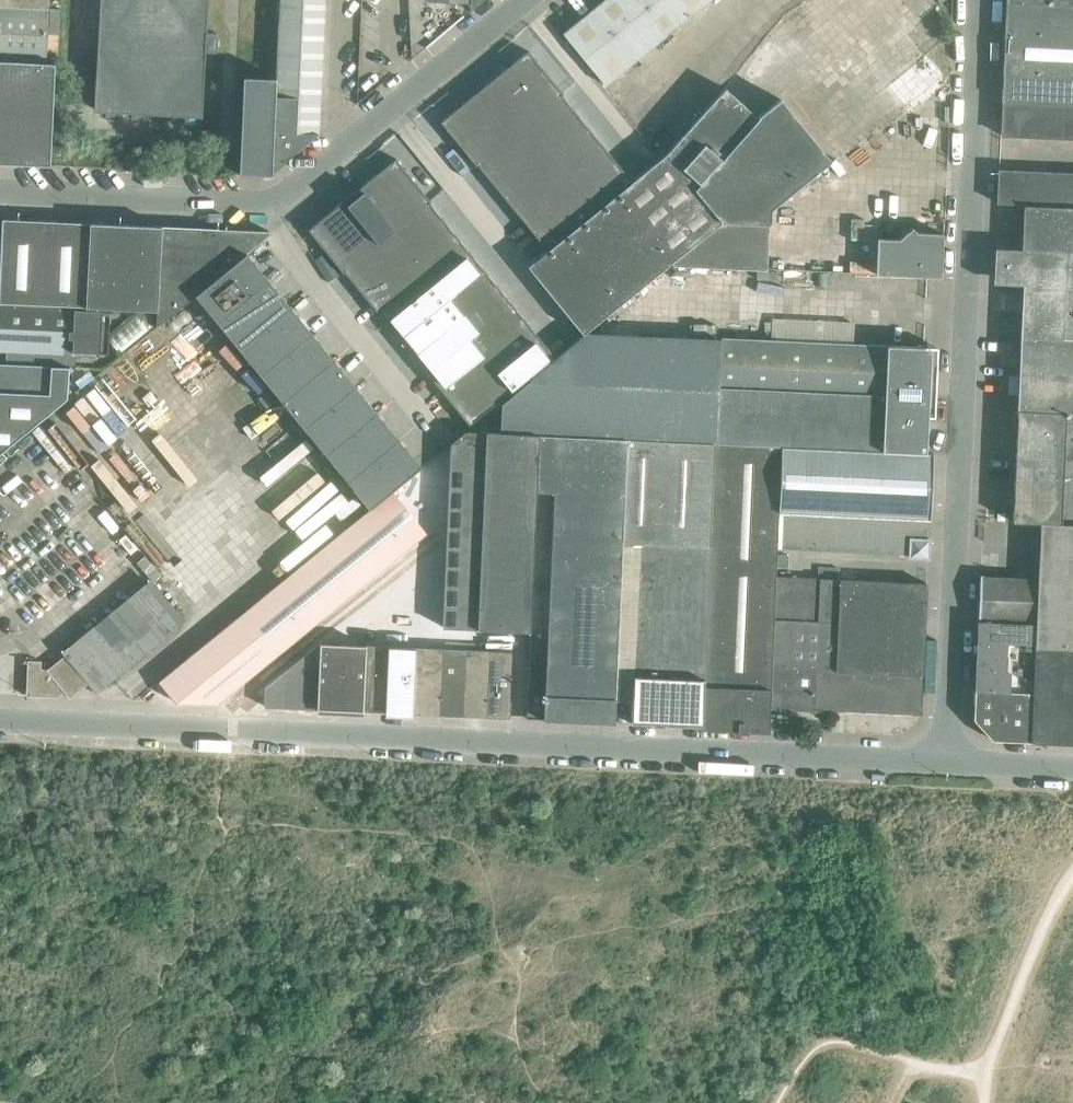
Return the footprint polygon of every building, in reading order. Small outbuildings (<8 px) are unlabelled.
[(95,109),(200,115),(204,50),(215,51),(218,48),(218,35),(215,32),(205,31),(206,0),(100,0),(95,109)] [(279,9),(324,11),(325,0),(280,0),(279,9)] [(469,2),(471,2),(470,10),(483,0),(469,0),(469,2)] [(563,33),(605,84),(707,0),(603,0),(563,33)] [(1005,3),(1006,3),(1002,101),(1018,101),(1033,102),(1049,103),(1064,104),(1072,105),(1072,0),(1005,0),(1005,3)] [(46,61),(48,7),(0,5),(0,59),(46,61)] [(569,6),(555,17),(563,28),(578,17),(569,6)] [(279,9),(279,26),(324,28),(324,11),(279,9)] [(279,26),(278,44),(323,46),(324,28),(279,26)] [(277,61),(322,63),(323,46),(278,44),(277,61)] [(528,50),(510,64),(544,107),(562,92),(528,50)] [(906,115),(948,81),(926,54),(884,88),(906,115)] [(53,114),(55,62),(46,61),(0,59),(0,112),(53,114)] [(277,77),(277,78),(321,81),(322,63),(277,61),(277,77)] [(510,64),(493,78),(527,121),(544,107),(510,64)] [(241,158),(240,173),(274,175),(274,169),(284,161),(319,133),(320,115),(275,113),(276,96),(277,78),(277,77),(244,76),(241,158)] [(277,78),(276,96),(320,98),(321,81),(277,78)] [(493,78),(476,92),(510,134),(527,121),(493,78)] [(768,233),(761,233),(762,209),(822,164),(777,97),(757,116),(725,87),(666,152),(528,265),(584,334),(672,262),(674,265),(766,269),(768,233)] [(476,92),(459,106),(493,148),(510,134),(476,92)] [(544,107),(527,121),(541,138),(575,110),(562,94),(563,93),(562,92),(544,107)] [(275,113),(320,115),(320,98),(276,96),(275,113)] [(1000,134),(1016,135),(1018,101),(1002,101),(1000,134)] [(1033,102),(1018,101),(1016,135),(1032,136),(1033,102)] [(1032,136),(1047,136),(1049,103),(1033,102),(1032,136)] [(1064,104),(1049,103),(1047,136),(1063,137),(1064,104)] [(1072,138),(1072,105),(1064,104),(1063,137),(1072,138)] [(459,106),(440,121),(475,163),(493,148),(459,106)] [(575,110),(541,138),(555,155),(589,127),(575,110)] [(51,140),(53,114),(0,112),(0,162),(50,165),(51,140)] [(493,148),(475,163),(476,164),(477,163),(490,179),(541,138),(527,121),(510,134),(493,148)] [(589,127),(555,155),(569,172),(603,144),(589,127)] [(541,138),(490,179),(504,196),(555,155),(541,138)] [(603,144),(569,172),(583,189),(616,161),(603,144)] [(555,155),(504,196),(518,213),(569,172),(555,155)] [(396,157),(378,172),(412,215),(430,200),(396,157)] [(616,161),(583,189),(597,207),(631,179),(616,161)] [(997,202),(1013,203),(1015,170),(998,169),(997,202)] [(1030,171),(1015,170),(1013,203),(1024,203),(1029,204),(1030,171)] [(1046,172),(1030,171),(1029,204),(1044,204),(1046,172)] [(361,186),(395,228),(412,215),(378,172),(361,186)] [(569,172),(518,213),(532,230),(583,189),(569,172)] [(1061,172),(1046,172),(1044,204),(1060,205),(1061,172)] [(1061,172),(1060,205),(1072,206),(1072,173),(1061,172)] [(378,242),(395,228),(361,186),(343,199),(378,242)] [(583,189),(532,230),(546,248),(597,207),(583,189)] [(326,213),(361,256),(378,242),(343,199),(326,213)] [(412,215),(395,228),(409,245),(443,218),(430,202),(431,201),(430,200),(412,215)] [(1022,244),(1022,248),(1072,250),(1072,206),(1060,205),(1044,204),(1029,204),(1024,203),(1022,244)] [(342,271),(361,256),(326,213),(308,228),(342,271)] [(86,307),(90,223),(2,218),(1,224),(0,223),(0,302),(86,307)] [(443,218),(409,245),(422,262),(456,235),(443,218)] [(86,307),(99,307),(110,308),(121,308),(125,224),(90,223),(86,307)] [(161,226),(125,224),(121,308),(157,310),(161,226)] [(195,294),(216,277),(218,229),(161,226),(157,310),(156,326),(195,294)] [(877,274),(941,277),(943,233),(917,231),(912,226),(899,239),(878,238),(877,274)] [(361,256),(342,271),(343,272),(345,271),(358,287),(409,245),(395,228),(378,242),(361,256)] [(247,252),(268,235),(269,231),(218,229),(216,277),(247,252)] [(456,235),(422,262),(436,279),(470,252),(456,235)] [(409,245),(358,287),(371,304),(422,262),(409,245)] [(1022,248),(994,246),(992,283),(1023,284),(1021,334),(1072,337),(1072,250),(1022,248)] [(195,294),(217,321),(269,280),(247,252),(216,277),(195,294)] [(470,252),(436,279),(450,296),(484,269),(470,252)] [(422,262),(371,304),(385,321),(436,279),(422,262)] [(484,269),(450,296),(464,313),(498,286),(484,269)] [(436,279),(385,321),(399,338),(450,296),(436,279)] [(239,348),(291,306),(269,280),(217,321),(239,348)] [(498,286),(464,313),(478,330),(512,303),(498,286)] [(450,296),(399,338),(413,355),(464,313),(450,296)] [(86,307),(0,302),(0,352),(97,356),(97,352),(108,353),(110,308),(99,307),(86,307)] [(478,330),(469,337),(483,354),(525,320),(512,303),(478,330)] [(312,333),(291,306),(239,348),(261,374),(312,333)] [(109,336),(122,350),(148,325),(135,311),(109,336)] [(464,313),(413,355),(427,372),(469,337),(478,330),(464,313)] [(525,320),(483,354),(497,371),(539,337),(525,320)] [(334,359),(312,333),(261,374),(282,401),(334,359)] [(501,401),(500,433),(538,433),(627,438),(715,442),(782,445),(926,452),(928,416),(934,416),(938,346),(721,337),(720,340),(585,333),(501,401)] [(1021,334),(1017,409),(1072,412),(1072,337),(1021,334)] [(469,337),(427,372),(440,389),(483,354),(469,337)] [(539,337),(497,371),(512,389),(554,355),(539,337)] [(483,354),(440,389),(454,406),(497,371),(483,354)] [(282,401),(304,427),(356,386),(334,359),(282,401)] [(50,394),(51,366),(0,364),(0,392),(50,394)] [(67,399),(68,367),(51,366),(50,394),(0,392),(0,454),(67,399)] [(454,406),(469,424),(512,389),(497,371),(454,406)] [(326,454),(377,412),(356,386),(304,427),(326,454)] [(1017,409),(1012,521),(1039,522),(1072,523),(1072,412),(1017,409)] [(399,439),(377,412),(326,454),(347,480),(399,439)] [(538,433),(500,433),(467,432),(453,445),(443,627),(531,631),(538,433)] [(615,722),(615,711),(627,438),(538,433),(531,631),(527,718),(615,722)] [(615,711),(633,712),(632,723),(702,726),(715,442),(627,438),(615,711)] [(421,466),(399,439),(347,480),(370,508),(409,475),(421,466)] [(769,707),(776,575),(777,546),(779,510),(782,445),(715,442),(702,726),(768,729),(769,707)] [(782,445),(779,510),(930,518),(932,453),(926,452),(782,445)] [(326,545),(360,588),(437,526),(439,512),(411,477),(326,545)] [(777,546),(909,553),(909,556),(928,558),(930,518),(779,510),(777,546)] [(1039,522),(1035,624),(1034,648),(1072,650),(1072,523),(1039,522)] [(241,613),(275,656),(360,588),(326,545),(241,613)] [(979,573),(977,621),(1033,624),(1035,576),(979,573)] [(814,708),(832,710),(920,715),(927,583),(776,575),(769,707),(814,710),(814,708)] [(26,695),(47,696),(48,692),(55,692),(61,687),(69,697),(87,682),(95,693),(96,692),(96,691),(184,620),(153,583),(48,669),(47,668),(46,669),(40,668),(41,661),(28,660),(26,695)] [(365,605),(373,622),(386,616),(378,599),(365,605)] [(176,702),(178,702),(216,703),(275,656),(241,613),(158,680),(176,702)] [(1035,624),(1033,624),(977,621),(975,670),(974,690),(1032,693),(1034,648),(1035,624)] [(320,642),(265,686),(264,705),(318,708),(321,642),(320,642)] [(344,643),(321,642),(318,708),(341,709),(344,643)] [(341,709),(364,710),(367,644),(344,643),(341,709)] [(390,646),(367,644),(364,710),(387,711),(390,646)] [(387,711),(414,712),(417,647),(390,646),(387,711)] [(448,648),(417,647),(414,712),(445,714),(448,648)] [(445,714),(466,715),(469,649),(448,648),(445,714)] [(1032,693),(1029,742),(1072,744),(1072,650),(1034,648),(1032,693)] [(489,650),(469,649),(466,715),(486,715),(489,650)] [(486,715),(510,717),(510,715),(509,715),(512,651),(489,650),(486,715)] [(974,690),(972,720),(991,741),(1029,742),(1032,693),(974,690)]
